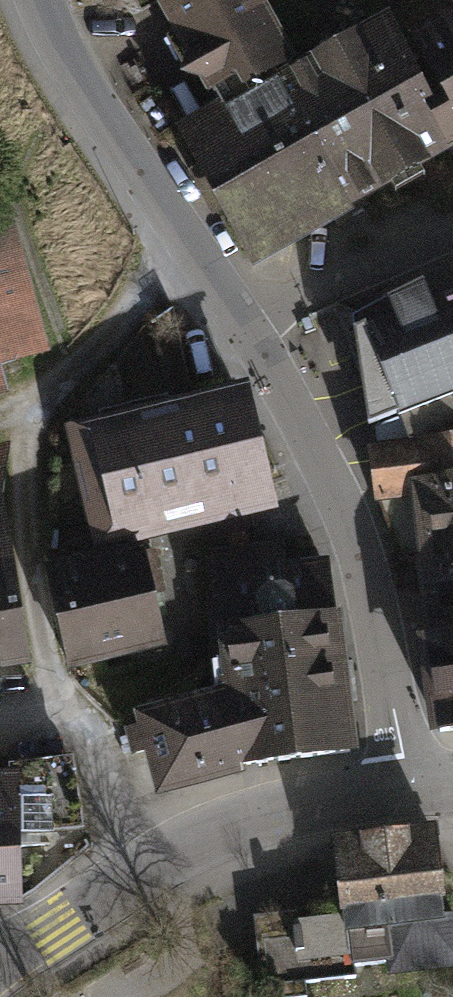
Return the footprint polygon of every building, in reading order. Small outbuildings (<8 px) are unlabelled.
[(218,105),(301,60),(268,0),(161,0),(218,105)] [(177,125),(256,268),(452,151),(452,124),(433,87),(393,11),(301,60),(218,105),(177,125)] [(416,34),(443,83),(433,87),(452,124),(452,13),(416,34)] [(12,207),(0,211),(0,396),(10,394),(2,365),(50,353),(12,207)] [(355,316),(370,427),(374,425),(400,415),(411,440),(452,435),(452,292),(436,299),(428,280),(355,316)] [(281,512),(250,382),(65,426),(96,555),(145,543),(281,512)] [(400,415),(374,425),(378,445),(411,440),(400,415)] [(411,440),(378,445),(369,446),(377,505),(399,564),(424,561),(433,637),(423,638),(435,734),(452,732),(452,435),(411,440)] [(32,669),(4,497),(10,444),(0,447),(0,674),(32,669)] [(286,542),(212,551),(229,688),(241,768),(363,752),(345,611),(340,611),(334,557),(288,563),(286,542)] [(145,543),(96,555),(43,564),(71,671),(171,647),(145,543)] [(241,768),(229,688),(137,712),(156,798),(243,777),(241,768)] [(23,907),(20,836),(87,833),(73,758),(10,765),(9,771),(0,771),(0,908),(23,907)] [(334,836),(344,916),(293,922),(295,937),(264,941),(270,996),(310,996),(308,984),(358,978),(357,967),(389,963),(391,978),(452,971),(452,916),(448,917),(446,903),(451,902),(441,823),(334,836)]
